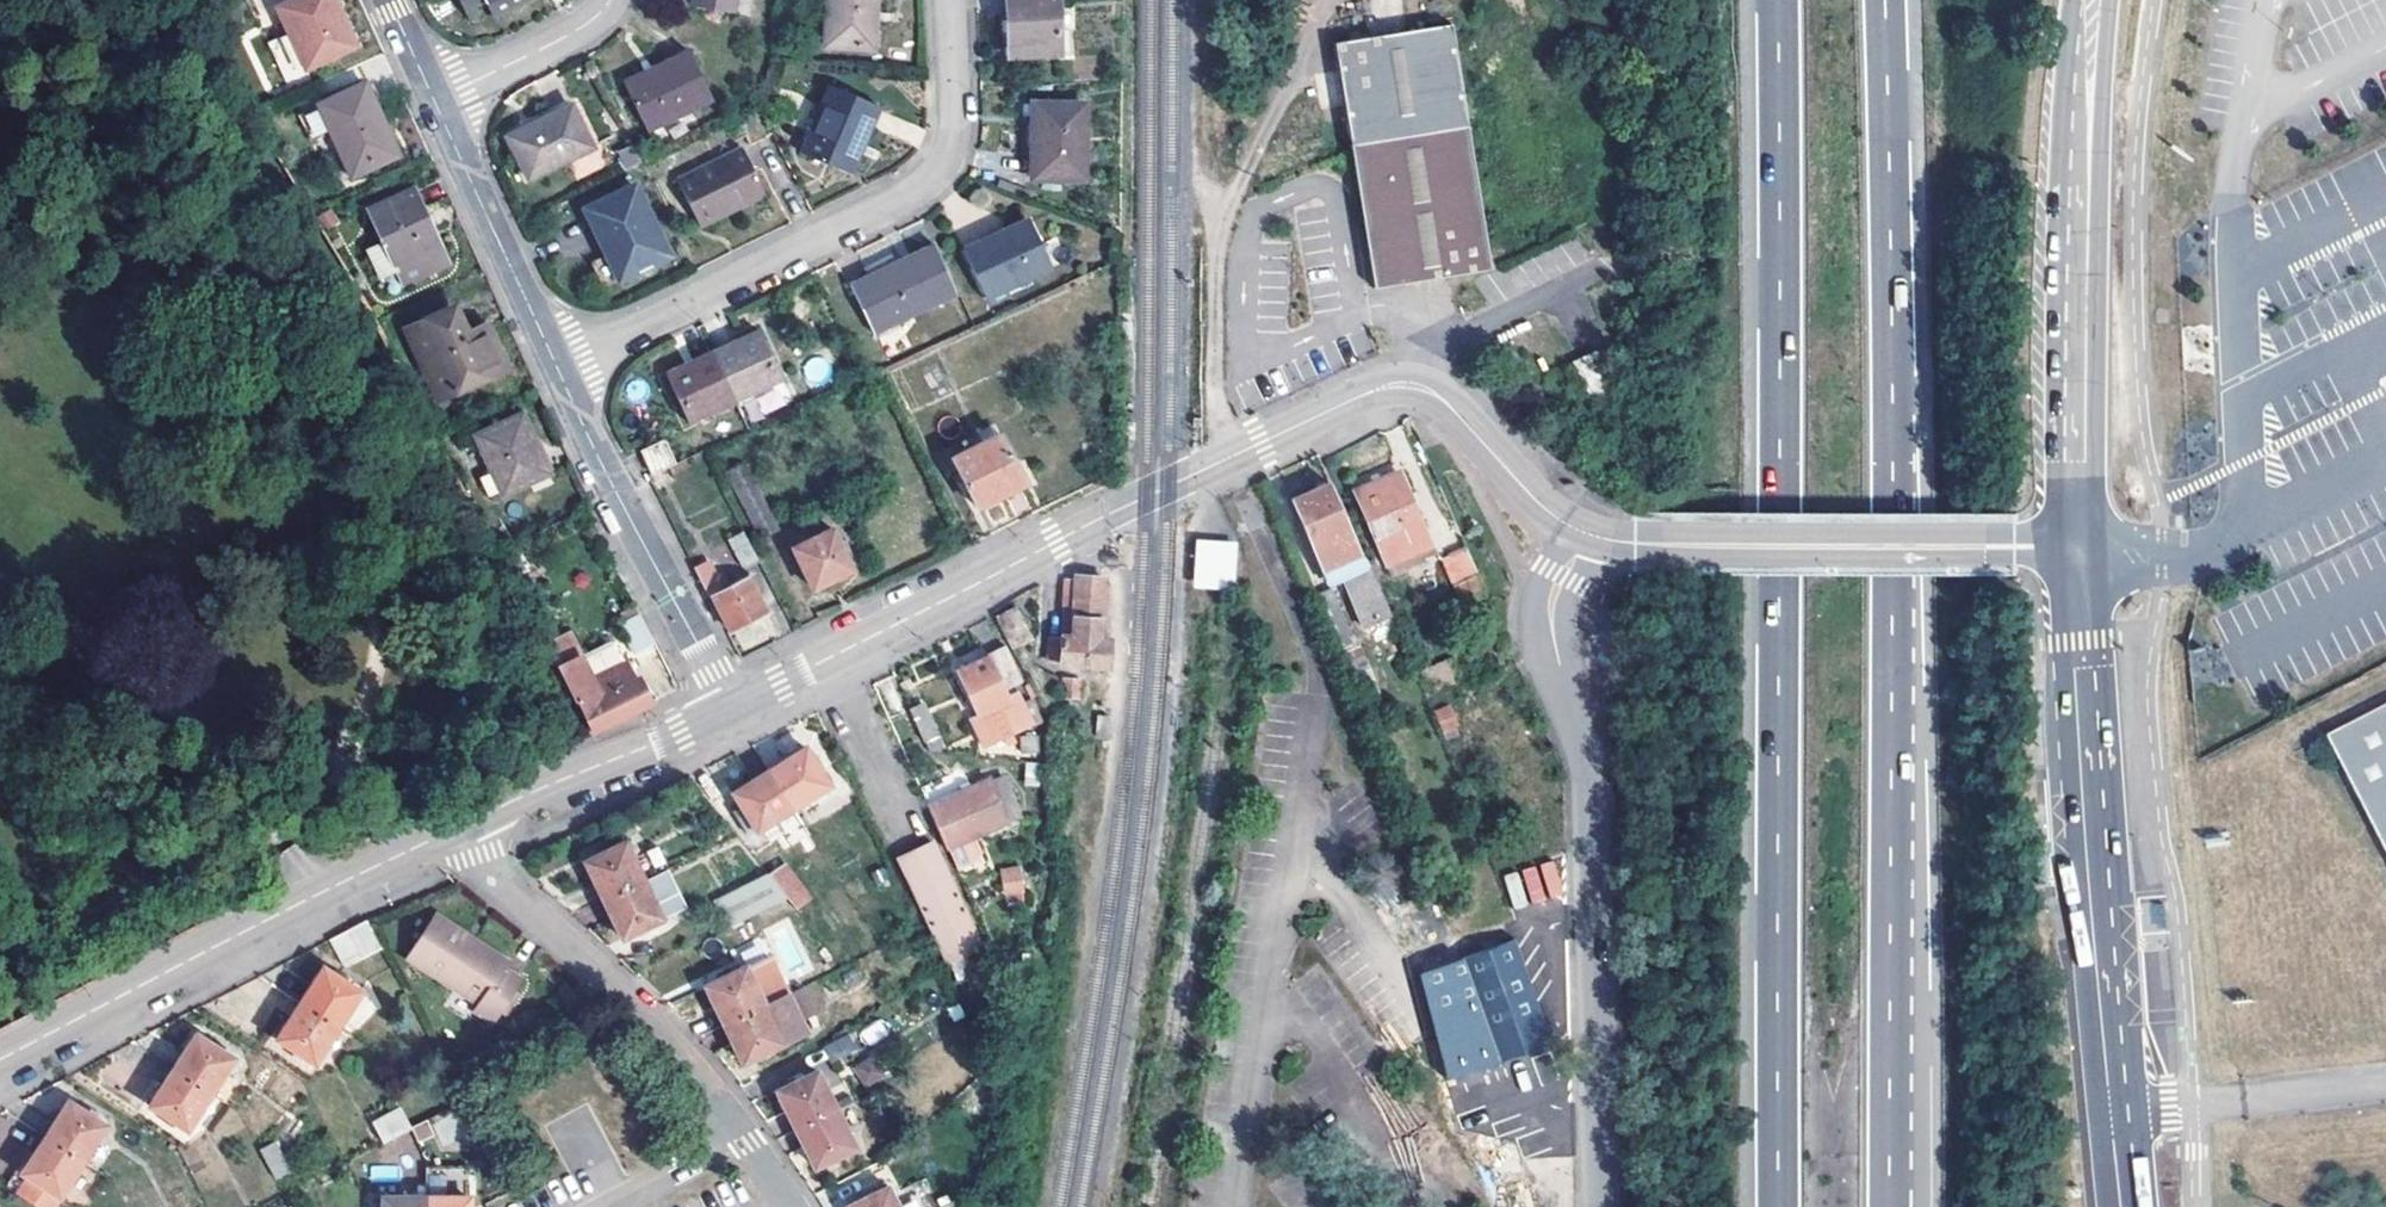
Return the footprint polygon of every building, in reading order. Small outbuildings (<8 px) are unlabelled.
[(330,0),(308,0),(279,13),(305,73),(353,50),(330,0)] [(473,8),(487,0),(468,0),(473,8)] [(503,14),(526,0),(494,0),(503,14)] [(757,0),(698,0),(697,5),(754,16),(757,0)] [(880,0),(832,0),(829,47),(877,50),(880,0)] [(1073,54),(1071,31),(1064,32),(1062,0),(1010,0),(1013,57),(1073,54)] [(1354,152),(1376,289),(1492,272),(1454,23),(1337,41),(1354,152)] [(653,130),(716,99),(694,50),(654,69),(656,73),(631,85),(653,130)] [(868,147),(885,107),(834,85),(805,153),(852,173),(864,144),(868,147)] [(396,160),(363,88),(317,110),(350,182),(396,160)] [(1088,178),(1090,103),(1039,102),(1036,177),(1088,178)] [(533,178),(596,147),(576,105),(512,135),(533,178)] [(623,170),(641,163),(634,145),(616,152),(623,170)] [(705,226),(769,195),(747,147),(682,179),(705,226)] [(625,279),(672,256),(639,185),(590,208),(625,279)] [(445,267),(412,193),(367,213),(382,245),(367,253),(380,281),(395,274),(401,287),(445,267)] [(989,298),(1055,267),(1035,225),(1008,237),(1005,232),(966,250),(989,298)] [(875,328),(934,301),(913,254),(854,281),(875,328)] [(439,366),(454,399),(506,375),(486,330),(463,340),(451,313),(407,334),(424,372),(439,366)] [(762,330),(742,340),(744,344),(720,355),(740,402),(786,380),(762,330)] [(1592,398),(1613,388),(1595,351),(1574,362),(1592,398)] [(740,402),(720,355),(672,377),(693,424),(740,402)] [(439,366),(424,372),(440,406),(454,399),(439,366)] [(548,479),(521,420),(477,441),(502,501),(548,479)] [(978,509),(1026,484),(999,436),(952,461),(978,509)] [(656,471),(677,460),(667,440),(646,452),(656,471)] [(757,543),(777,533),(743,462),(724,472),(757,543)] [(1393,576),(1422,564),(1421,560),(1435,554),(1398,471),(1352,491),(1385,568),(1388,566),(1393,576)] [(1363,630),(1389,619),(1329,483),(1289,500),(1328,588),(1343,581),(1363,630)] [(820,590),(851,569),(823,526),(791,547),(820,590)] [(745,531),(742,533),(757,559),(761,557),(745,531)] [(746,566),(757,559),(742,533),(731,539),(746,566)] [(1194,539),(1194,589),(1237,589),(1237,539),(1194,539)] [(1453,586),(1477,575),(1466,549),(1442,560),(1453,586)] [(715,594),(732,627),(771,609),(754,575),(725,590),(711,561),(699,568),(713,596),(715,594)] [(1462,607),(1486,596),(1477,575),(1453,586),(1462,607)] [(1088,666),(1108,667),(1110,639),(1100,638),(1105,578),(1076,576),(1075,581),(1065,580),(1061,638),(1051,638),(1048,660),(1061,661),(1061,664),(1088,666)] [(1350,676),(1368,668),(1335,589),(1316,596),(1350,676)] [(993,618),(1010,650),(1032,640),(1017,606),(993,618)] [(658,642),(643,613),(622,625),(637,653),(658,642)] [(985,749),(1004,739),(1007,746),(1015,742),(1012,735),(1041,721),(1031,700),(1024,703),(1018,690),(1006,695),(1003,688),(1022,680),(1005,646),(956,668),(978,714),(970,717),(985,749)] [(610,722),(590,681),(578,657),(556,667),(575,703),(578,702),(590,731),(610,722)] [(623,662),(590,681),(610,722),(611,723),(653,704),(640,677),(633,680),(623,662)] [(1350,676),(1361,703),(1379,694),(1368,668),(1350,676)] [(1062,695),(1078,696),(1079,680),(1064,678),(1062,695)] [(926,741),(937,736),(922,702),(912,707),(926,741)] [(1442,732),(1458,726),(1449,705),(1434,711),(1442,732)] [(2330,734),(2385,842),(2385,705),(2330,734)] [(1111,715),(1098,715),(1096,737),(1109,738),(1111,715)] [(1023,754),(1037,753),(1036,735),(1023,735),(1023,754)] [(769,769),(794,809),(831,785),(806,747),(769,769)] [(733,792),(742,806),(734,811),(750,837),(758,832),(794,809),(769,769),(733,792)] [(925,808),(944,852),(1001,826),(982,783),(925,808)] [(988,942),(980,946),(932,840),(898,856),(956,981),(950,984),(965,1013),(1003,995),(989,965),(997,961),(988,942)] [(605,899),(644,880),(625,843),(586,861),(605,899)] [(2040,857),(2031,858),(2032,882),(2041,881),(2040,857)] [(1514,910),(1565,895),(1555,860),(1504,875),(1514,910)] [(786,862),(769,874),(787,898),(796,910),(812,899),(786,862)] [(1000,868),(1004,903),(1025,901),(1021,866),(1000,868)] [(685,909),(665,870),(644,880),(605,899),(624,938),(642,929),(646,935),(666,925),(663,920),(685,909)] [(715,901),(729,927),(758,912),(777,903),(765,876),(715,901)] [(777,903),(758,912),(764,927),(796,910),(787,898),(777,903)] [(2164,903),(2154,904),(2156,928),(2165,928),(2164,903)] [(462,946),(467,937),(438,918),(411,960),(482,1004),(477,1013),(497,1024),(505,1011),(515,994),(522,982),(504,971),(462,946)] [(345,969),(382,949),(366,922),(330,940),(345,969)] [(462,946),(504,971),(510,963),(467,937),(462,946)] [(1494,1059),(1496,1064),(1552,1042),(1514,939),(1458,959),(1494,1059)] [(764,960),(747,968),(765,1005),(782,997),(764,960)] [(300,1002),(340,1029),(362,993),(323,967),(300,1002)] [(724,1025),(765,1005),(747,968),(706,987),(724,1025)] [(815,982),(793,990),(804,1018),(825,1010),(815,982)] [(515,994),(505,1011),(510,1015),(521,998),(515,994)] [(782,997),(765,1005),(784,1045),(802,1037),(782,997)] [(298,1061),(301,1055),(317,1065),(340,1029),(300,1002),(277,1039),(294,1050),(291,1057),(298,1061)] [(784,1045),(765,1005),(724,1025),(744,1065),(784,1045)] [(867,1047),(889,1032),(880,1019),(858,1033),(867,1047)] [(173,1070),(212,1096),(236,1058),(223,1050),(226,1045),(218,1040),(215,1045),(196,1033),(173,1070)] [(830,1059),(858,1048),(853,1034),(825,1045),(830,1059)] [(875,1063),(856,1073),(865,1091),(884,1081),(875,1063)] [(171,1130),(175,1124),(189,1132),(212,1096),(173,1070),(149,1107),(168,1119),(164,1126),(171,1130)] [(797,1128),(836,1110),(816,1071),(779,1091),(797,1128)] [(46,1136),(85,1162),(108,1126),(97,1118),(100,1113),(92,1106),(87,1113),(69,1101),(46,1136)] [(411,1129),(401,1109),(373,1124),(384,1144),(411,1129)] [(836,1110),(797,1128),(816,1166),(855,1147),(836,1110)] [(431,1117),(439,1145),(459,1140),(452,1112),(431,1117)] [(46,1136),(20,1178),(17,1176),(10,1187),(40,1206),(52,1206),(60,1197),(62,1198),(85,1162),(46,1136)] [(259,1150),(274,1179),(287,1173),(271,1144),(259,1150)] [(889,1187),(847,1206),(848,1206),(899,1206),(889,1187)] [(427,1197),(384,1197),(384,1206),(427,1206),(427,1197)] [(469,1197),(427,1197),(427,1206),(469,1206),(469,1197)]
